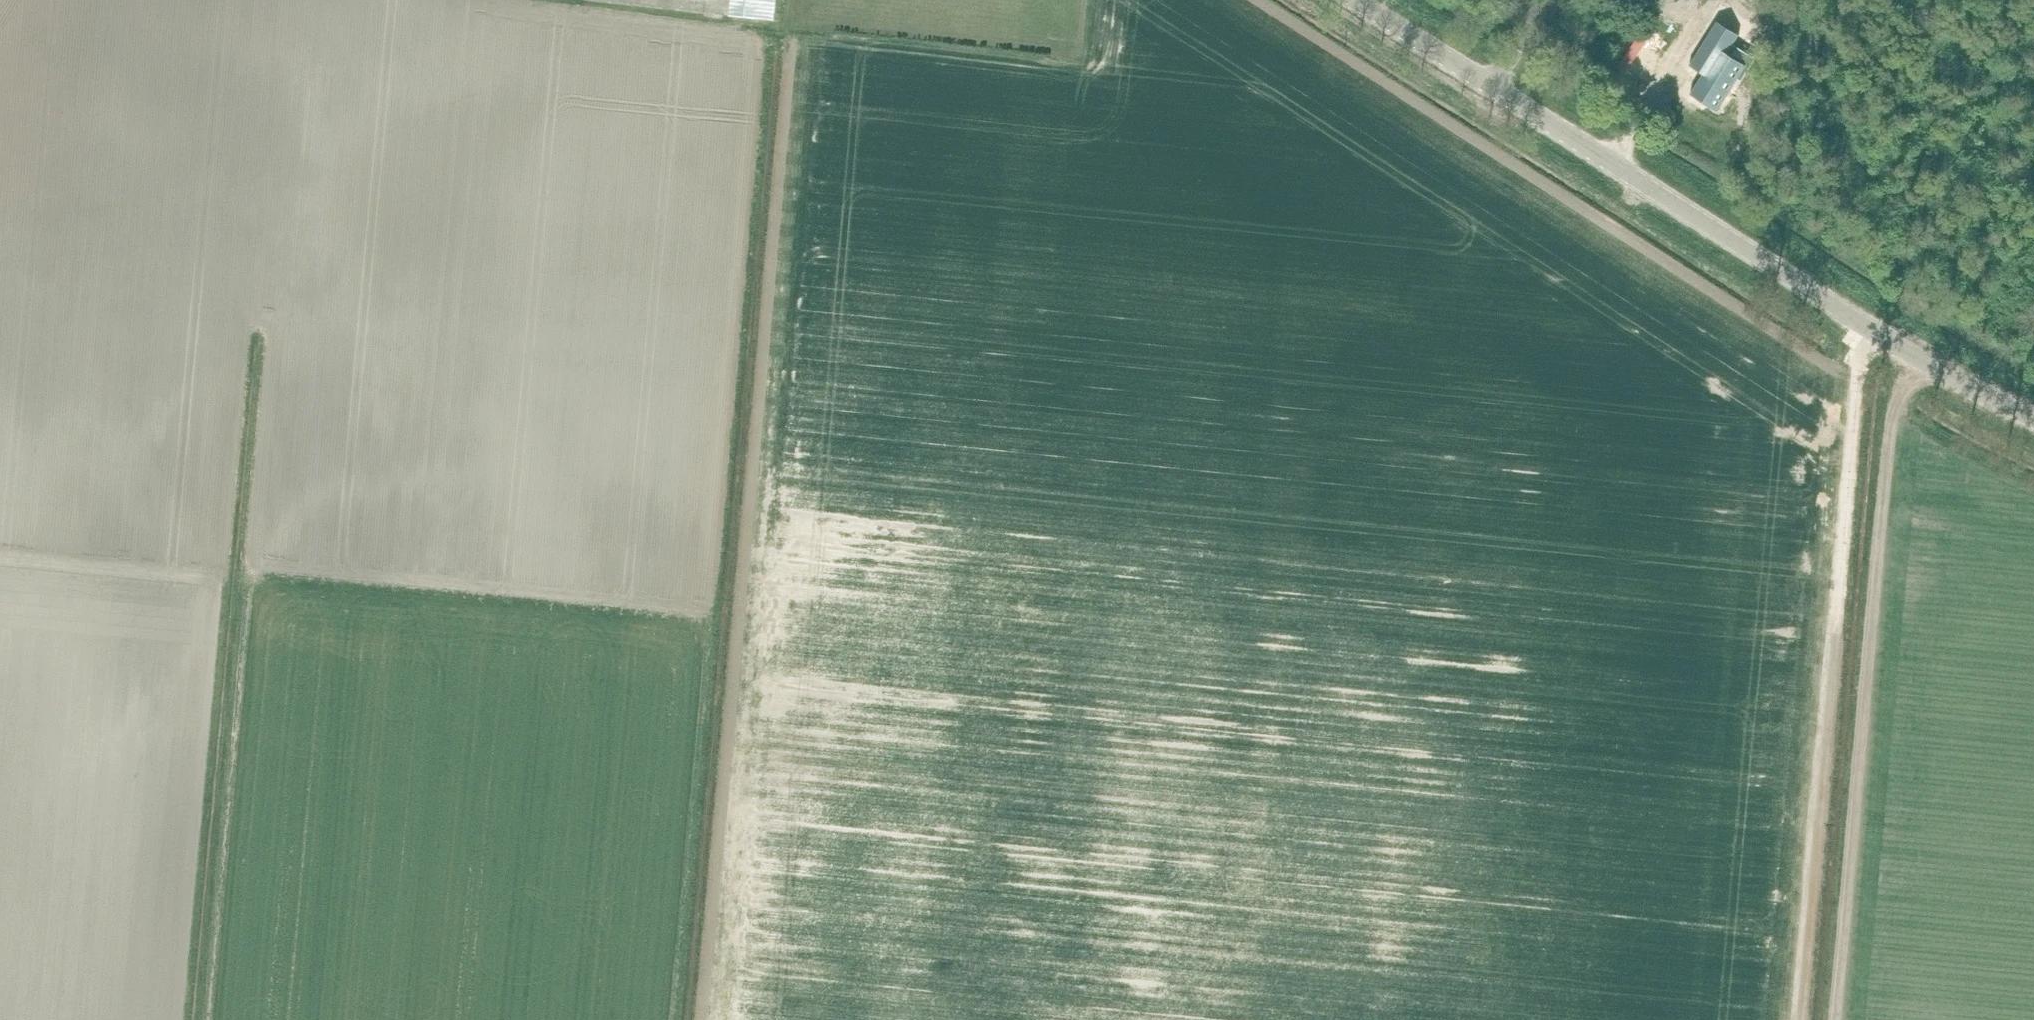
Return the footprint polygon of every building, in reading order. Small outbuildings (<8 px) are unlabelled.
[(771,19),(773,0),(732,0),(731,15),(771,19)] [(1718,111),(1738,79),(1747,66),(1740,62),(1728,54),(1740,35),(1718,21),(1690,65),(1704,74),(1691,94),(1718,111)] [(1633,27),(1607,55),(1620,68),(1647,41),(1633,27)]
